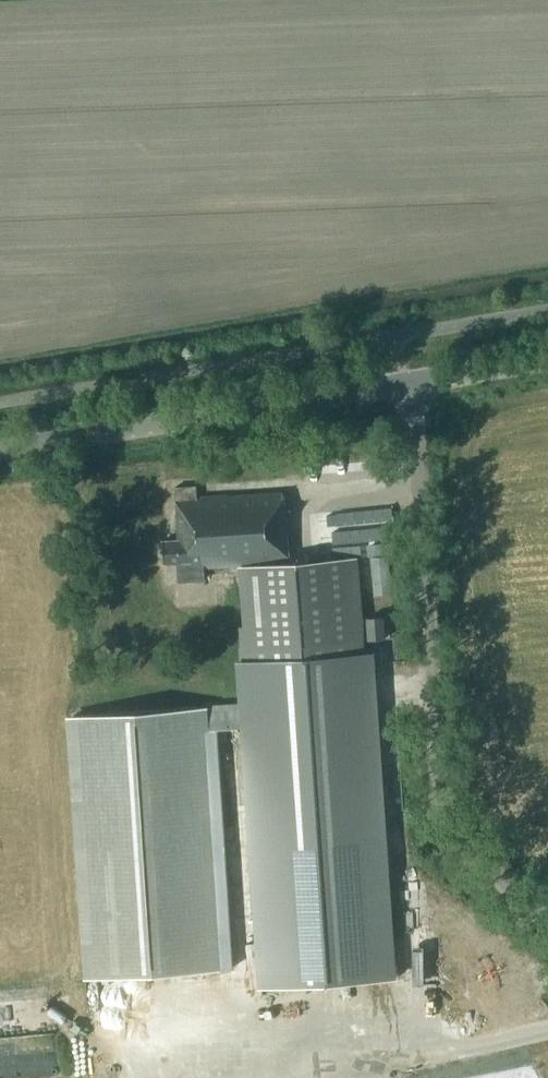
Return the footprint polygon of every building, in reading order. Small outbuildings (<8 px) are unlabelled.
[(288,564),(283,493),(195,499),(194,486),(175,487),(175,500),(173,500),(176,542),(161,543),(163,565),(177,564),(178,583),(203,581),(202,569),(243,566),(247,628),(240,629),(242,660),(237,660),(240,706),(242,728),(261,986),(397,976),(373,651),(366,651),(359,559),(288,564)] [(389,555),(372,557),(376,594),(393,592),(389,555)] [(384,639),(383,618),(368,619),(369,623),(367,624),(368,632),(369,632),(370,640),(384,639)] [(240,706),(73,716),(88,977),(219,970),(205,730),(242,728),(240,706)] [(0,1041),(0,1054),(53,1055),(53,1042),(0,1041)]
